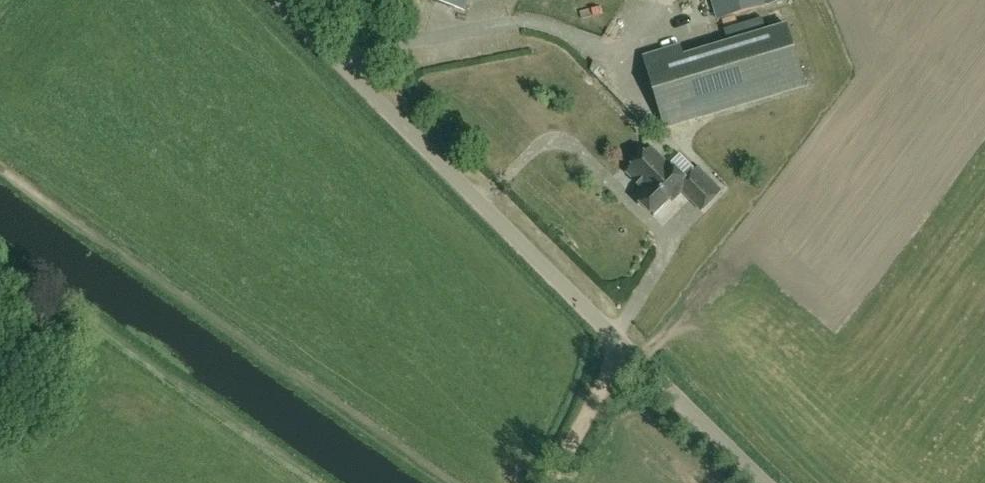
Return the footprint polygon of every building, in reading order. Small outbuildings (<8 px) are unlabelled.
[(469,0),(432,0),(465,12),(469,0)] [(716,20),(784,0),(710,0),(716,20)] [(664,130),(805,86),(785,23),(685,54),(682,44),(642,56),(664,130)] [(682,192),(701,211),(722,191),(698,167),(695,169),(680,154),(670,164),(668,162),(667,163),(651,147),(626,173),(645,191),(636,200),(653,216),(670,200),(672,202),(682,192)]
